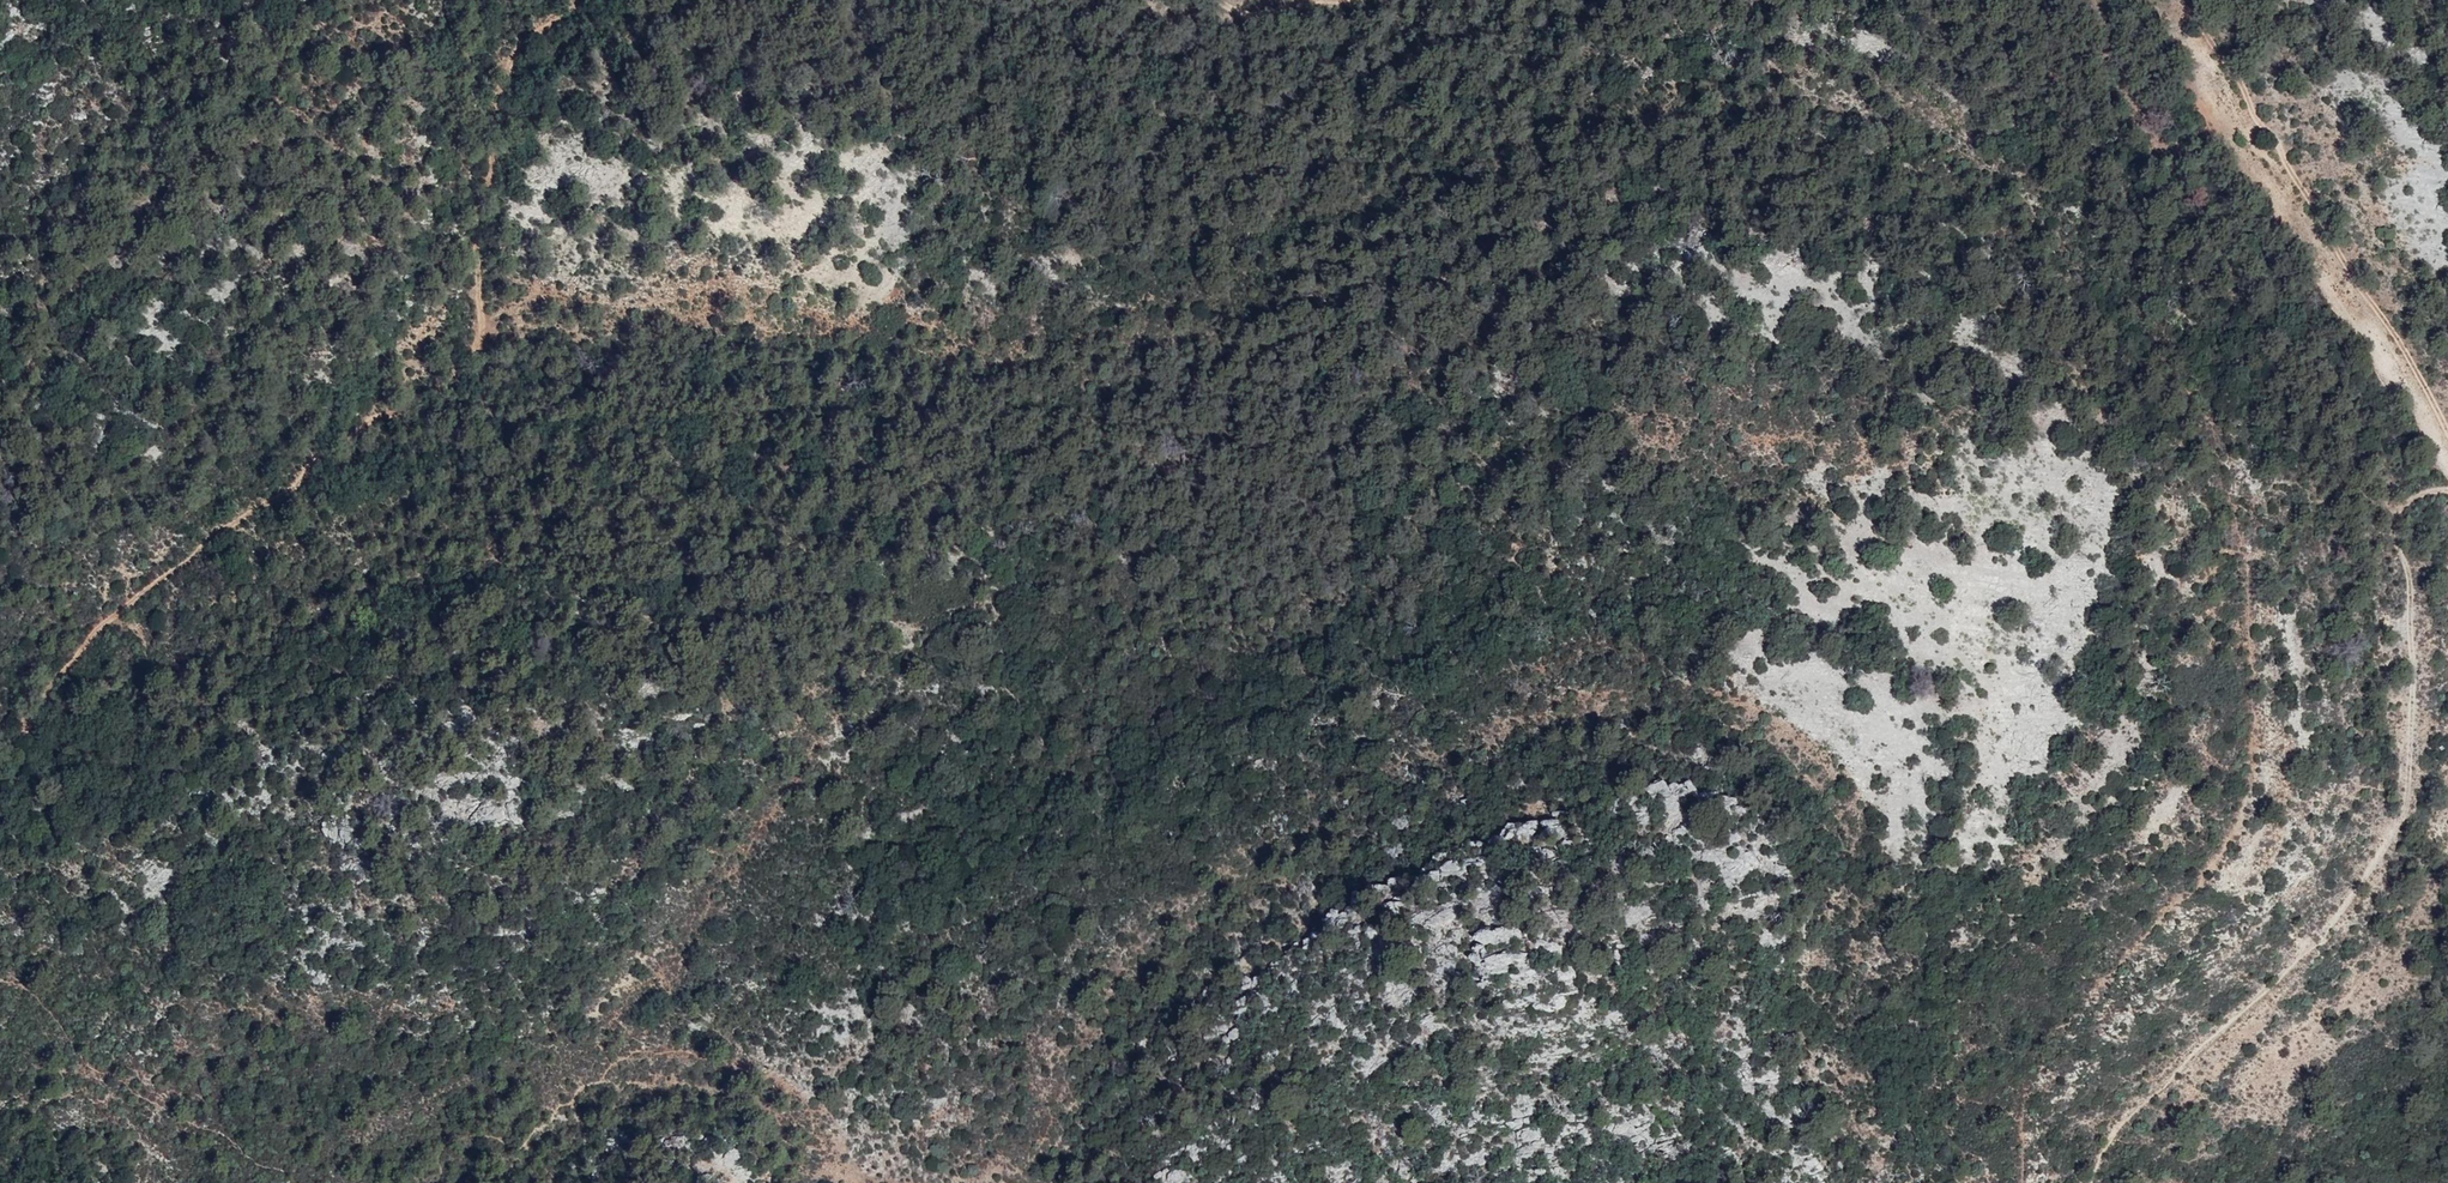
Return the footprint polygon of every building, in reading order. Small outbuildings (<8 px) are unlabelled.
[(1646,787),(1651,799),(1670,793),(1666,780),(1646,787)] [(1443,868),(1451,877),(1462,868),(1455,859),(1443,868)]
